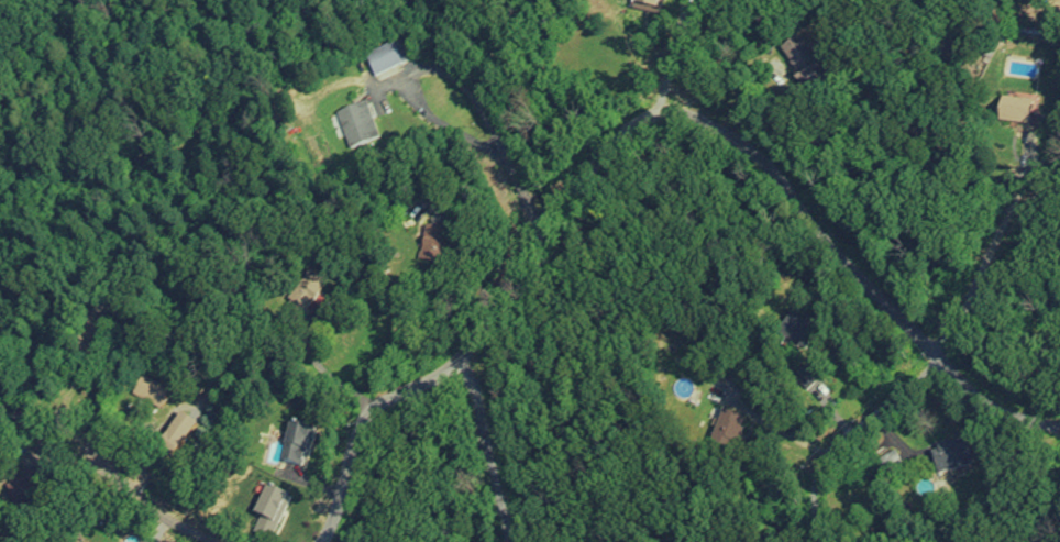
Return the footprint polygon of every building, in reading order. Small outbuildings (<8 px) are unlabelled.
[(656,12),(658,0),(637,0),(635,8),(656,12)] [(817,63),(796,36),(780,49),(801,76),(817,63)] [(372,79),(401,69),(392,46),(364,56),(372,79)] [(336,114),(347,148),(379,137),(368,104),(336,114)] [(1030,110),(999,107),(998,121),(1028,124),(1030,110)] [(435,266),(445,232),(425,225),(414,260),(435,266)] [(730,454),(745,420),(724,411),(708,444),(730,454)] [(152,445),(165,459),(197,430),(184,416),(152,445)] [(311,430),(288,425),(281,465),(304,469),(311,430)] [(939,475),(971,465),(963,440),(931,449),(939,475)] [(901,465),(892,452),(874,466),(883,478),(901,465)] [(43,494),(33,469),(4,481),(14,506),(43,494)] [(265,541),(268,541),(291,500),(268,488),(245,531),(265,541)]
